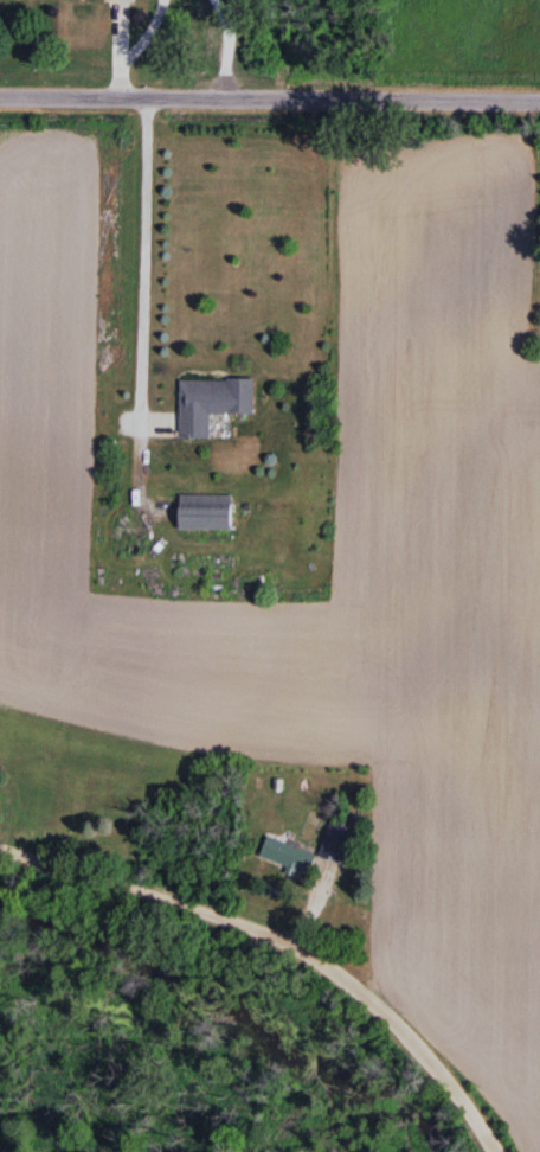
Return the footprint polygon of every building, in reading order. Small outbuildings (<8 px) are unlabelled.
[(181,380),(182,439),(212,439),(212,415),(256,414),(255,380),(181,380)] [(233,496),(181,496),(181,530),(233,530),(233,496)] [(319,857),(341,866),(359,822),(338,813),(319,857)] [(310,875),(317,855),(270,837),(262,857),(310,875)]
